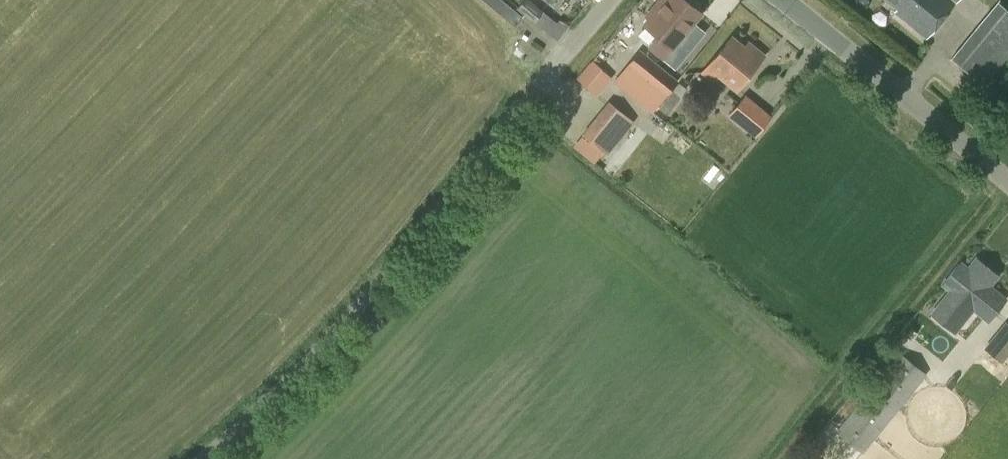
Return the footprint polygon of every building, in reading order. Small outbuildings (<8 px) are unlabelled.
[(507,3),(503,0),(484,0),(499,13),(507,3)] [(544,10),(531,0),(522,0),(517,8),(534,22),(544,10)] [(672,47),(701,11),(687,0),(664,0),(658,7),(656,5),(647,16),(649,18),(644,24),(658,35),(649,47),(662,58),(672,47)] [(898,8),(896,11),(927,36),(956,0),(888,0),(898,8)] [(1007,55),(1007,9),(998,1),(951,57),(984,85),(1007,55)] [(744,47),(731,36),(703,71),(713,79),(718,73),(736,88),(763,55),(748,42),(744,47)] [(598,95),(622,64),(601,48),(577,78),(598,95)] [(651,113),(678,80),(640,48),(613,81),(651,113)] [(754,136),(772,116),(745,94),(728,114),(754,136)] [(629,118),(610,102),(584,134),(603,149),(629,118)] [(965,315),(996,274),(977,258),(945,298),(965,315)] [(940,365),(962,337),(932,313),(910,341),(900,352),(836,431),(863,453),(927,374),(908,359),(918,347),(940,365)] [(1007,355),(1007,322),(1006,320),(984,348),(1002,362),(1007,355)]
